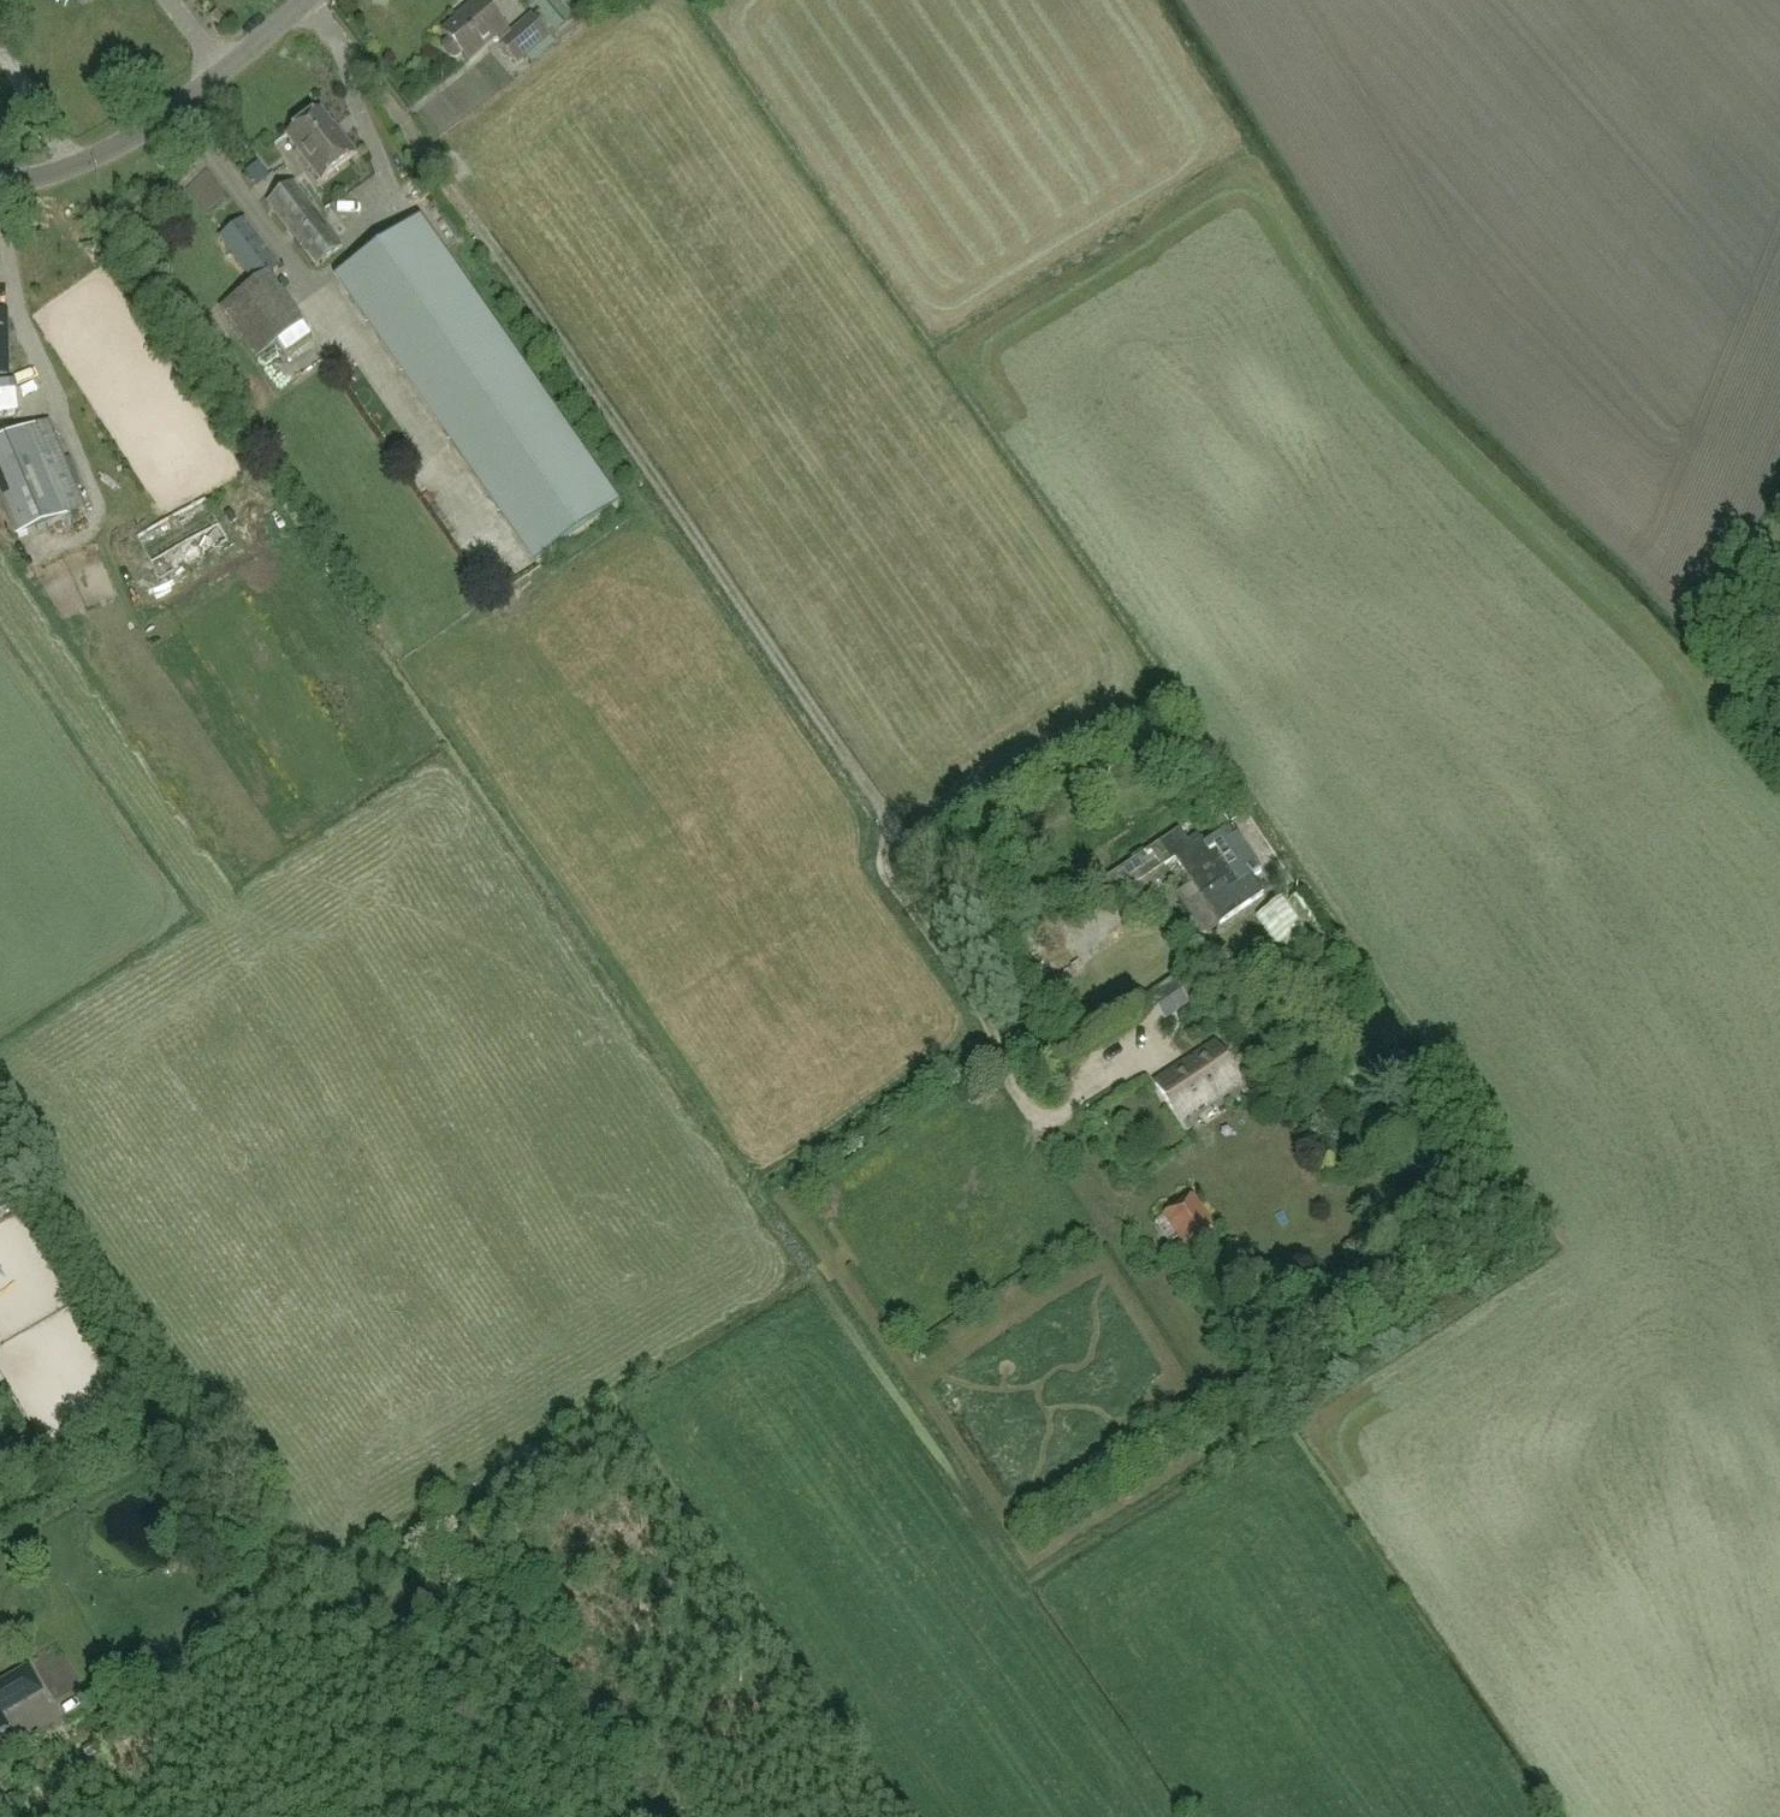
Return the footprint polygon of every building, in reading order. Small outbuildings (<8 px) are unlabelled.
[(518,64),(572,19),(556,0),(531,0),(541,12),(533,18),(533,17),(510,36),(480,0),(466,12),(467,14),(445,33),(451,40),(446,45),(445,51),(452,58),(458,59),(463,54),(469,62),(496,39),(518,64)] [(561,3),(562,6),(584,11),(593,0),(561,0),(561,3)] [(322,110),(288,136),(322,181),(358,154),(345,137),(343,138),(322,110)] [(317,267),(343,247),(294,183),(268,203),(317,267)] [(253,283),(218,308),(256,360),(278,345),(286,356),(313,338),(270,275),(281,265),(247,220),(220,239),(253,283)] [(420,221),(338,278),(537,564),(619,507),(420,221)] [(16,411),(14,380),(0,381),(0,413),(16,411)] [(50,420),(0,440),(0,492),(18,537),(86,509),(50,420)] [(1074,871),(1099,910),(1177,860),(1220,925),(1263,895),(1253,880),(1257,878),(1256,877),(1262,873),(1232,830),(1206,847),(1202,841),(1186,851),(1177,835),(1145,856),(1142,854),(1135,858),(1136,862),(1124,870),(1124,871),(1107,883),(1092,859),(1074,871)] [(1286,905),(1267,917),(1282,943),(1302,931),(1286,905)] [(1177,983),(1190,1002),(1201,994),(1188,976),(1177,983)] [(1155,1083),(1179,1119),(1239,1079),(1215,1043),(1155,1083)] [(1188,1249),(1215,1231),(1192,1198),(1165,1216),(1188,1249)] [(9,1728),(2,1716),(44,1692),(29,1667),(0,1684),(0,1734),(9,1728)]
